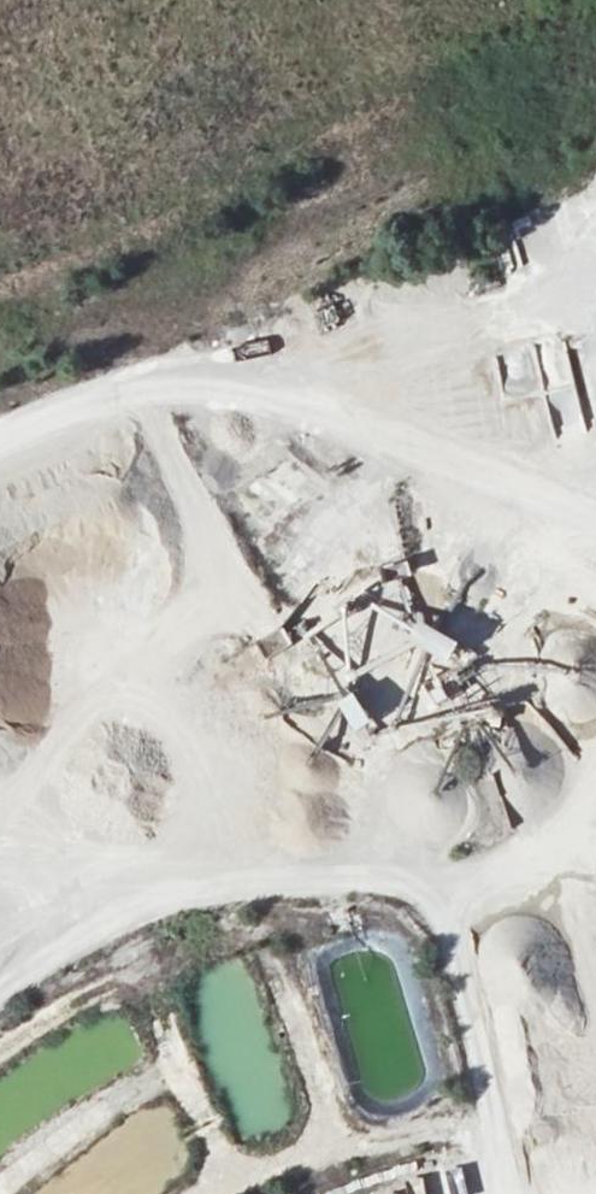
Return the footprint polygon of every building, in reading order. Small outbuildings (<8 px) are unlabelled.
[(507,350),(513,393),(573,385),(567,341),(507,350)] [(286,458),(250,494),(275,518),(311,482),(286,458)] [(467,640),(427,619),(418,636),(458,656),(467,640)] [(269,656),(294,642),(285,626),(260,641),(269,656)]
